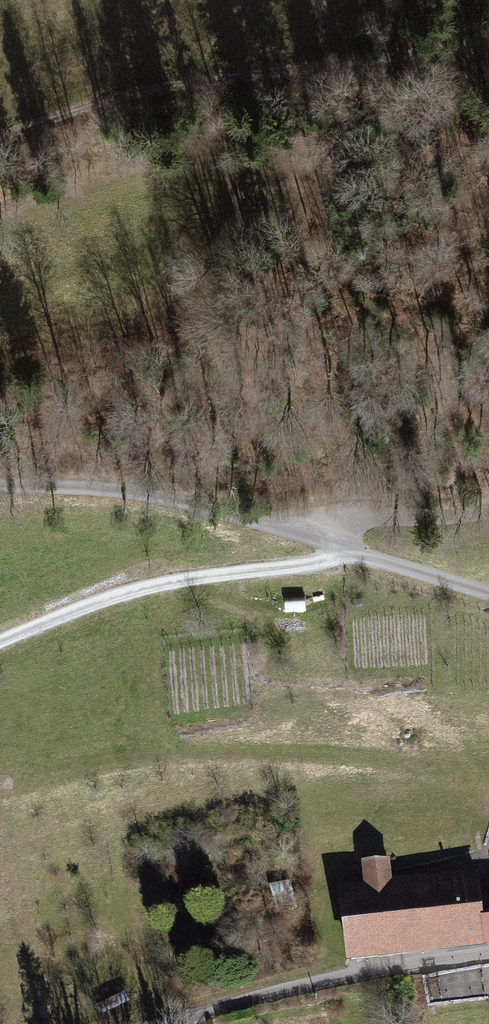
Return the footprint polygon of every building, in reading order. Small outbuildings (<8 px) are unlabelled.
[(349,894),(359,964),(488,946),(488,871),(401,883),(398,861),(369,865),(372,891),(349,894)]
